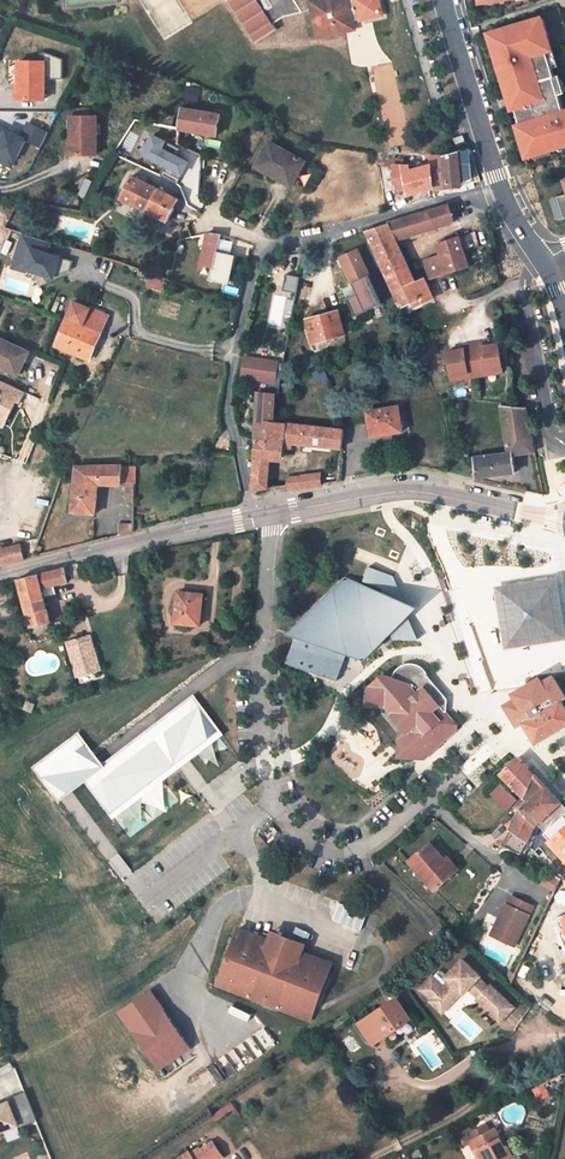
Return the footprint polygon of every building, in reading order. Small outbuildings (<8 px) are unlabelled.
[(257,43),(278,30),(275,23),(286,16),(311,11),(315,29),(326,36),(348,31),(354,22),(355,21),(351,1),(349,1),(349,0),(229,0),(257,43)] [(379,0),(355,0),(351,1),(355,21),(382,14),(379,0)] [(554,78),(555,78),(547,52),(543,37),(548,35),(543,19),(521,26),(521,23),(489,33),(494,50),(500,48),(504,64),(503,65),(508,81),(513,79),(518,93),(522,107),(517,109),(521,124),(523,124),(528,140),(523,142),(528,158),(552,151),(551,149),(564,145),(564,112),(554,78)] [(315,29),(317,38),(326,36),(315,29)] [(554,50),(549,35),(548,35),(543,37),(547,52),(554,50)] [(44,99),(44,62),(21,62),(20,84),(22,84),(22,100),(44,99)] [(518,93),(513,79),(508,81),(512,95),(518,93)] [(188,89),(187,98),(197,100),(199,91),(188,89)] [(522,107),(518,93),(512,95),(517,109),(522,107)] [(221,114),(183,108),(180,127),(181,128),(217,135),(221,114)] [(97,154),(97,116),(91,116),(75,116),(72,117),(72,138),(74,138),(74,154),(97,154)] [(0,125),(0,163),(12,169),(26,142),(40,149),(49,132),(27,121),(19,135),(0,125)] [(155,123),(152,139),(165,142),(179,145),(179,143),(181,128),(180,127),(155,123)] [(528,140),(523,124),(521,124),(518,125),(523,142),(528,140)] [(149,154),(162,157),(165,142),(152,139),(149,154)] [(294,183),(305,161),(271,141),(258,165),(277,176),(278,174),(294,183)] [(179,145),(177,155),(201,166),(203,155),(179,143),(179,145)] [(424,162),(432,161),(435,189),(461,186),(461,182),(472,180),(471,165),(470,152),(469,148),(458,151),(443,156),(407,154),(407,157),(399,157),(400,168),(406,167),(407,171),(425,168),(424,162)] [(158,173),(162,157),(149,154),(146,168),(158,173)] [(277,176),(292,185),(294,183),(278,174),(277,176)] [(158,188),(133,175),(122,198),(148,210),(158,188)] [(148,210),(169,220),(179,199),(158,188),(148,210)] [(560,197),(555,199),(561,220),(564,219),(564,213),(560,197)] [(395,237),(453,221),(448,205),(382,226),(366,231),(394,291),(415,282),(408,266),(401,268),(389,240),(395,237)] [(207,234),(200,262),(214,267),(218,252),(221,238),(222,234),(208,232),(207,234)] [(51,242),(20,234),(10,269),(34,276),(39,287),(70,272),(72,260),(49,254),(51,242)] [(468,265),(458,236),(438,244),(441,254),(425,260),(432,277),(448,272),(468,265)] [(401,268),(408,266),(395,237),(389,240),(401,268)] [(234,241),(221,238),(218,252),(231,255),(234,241)] [(381,303),(358,250),(340,257),(357,294),(347,299),(354,315),(381,303)] [(231,255),(218,252),(214,267),(211,279),(229,283),(235,256),(231,255)] [(299,278),(285,276),(283,292),(297,294),(299,278)] [(165,281),(152,277),(147,288),(161,292),(165,281)] [(415,282),(394,291),(401,306),(403,305),(412,301),(424,295),(426,300),(433,297),(425,280),(424,278),(415,282)] [(412,301),(414,305),(426,300),(424,295),(412,301)] [(57,345),(89,359),(93,350),(83,346),(91,328),(101,332),(108,316),(75,302),(57,345)] [(344,333),(339,311),(307,319),(313,341),(344,333)] [(83,346),(93,350),(101,332),(91,328),(83,346)] [(28,352),(0,338),(0,366),(18,373),(28,352)] [(502,367),(498,343),(482,346),(482,343),(463,345),(464,348),(447,351),(451,375),(467,373),(468,377),(487,374),(486,370),(502,367)] [(258,389),(256,438),(251,490),(268,488),(271,459),(280,460),(281,447),(281,442),(293,443),(325,446),(326,427),(274,422),(276,394),(278,394),(281,380),(282,373),(276,372),(277,362),(246,357),(242,377),(270,381),(269,393),(263,393),(263,390),(258,389)] [(385,367),(394,364),(393,357),(383,360),(385,367)] [(4,429),(15,401),(19,404),(23,392),(0,381),(0,427),(4,429)] [(501,405),(509,452),(474,457),(478,477),(515,471),(512,453),(535,450),(527,407),(501,405)] [(403,429),(398,406),(367,411),(372,434),(381,432),(382,434),(403,429)] [(326,427),(325,446),(342,446),(343,429),(326,427)] [(71,512),(91,514),(95,484),(100,484),(127,483),(126,501),(135,501),(137,466),(127,465),(76,466),(71,512)] [(322,483),(322,473),(301,476),(303,486),(322,483)] [(301,476),(289,477),(287,485),(288,488),(303,486),(301,476)] [(91,514),(96,514),(100,484),(95,484),(91,514)] [(134,523),(118,524),(118,535),(134,530),(134,523)] [(20,544),(0,550),(0,552),(3,565),(24,559),(20,544)] [(32,625),(51,620),(43,588),(52,586),(79,579),(75,565),(65,568),(47,572),(39,574),(19,579),(32,625)] [(345,577),(289,632),(298,636),(287,662),(338,681),(346,660),(340,657),(342,652),(363,660),(391,633),(392,639),(418,639),(408,616),(419,606),(404,600),(393,575),(370,566),(363,584),(345,577)] [(552,584),(504,590),(511,638),(559,632),(552,584)] [(200,625),(204,594),(178,592),(175,622),(200,625)] [(162,634),(163,623),(145,623),(145,635),(162,634)] [(90,634),(79,638),(80,643),(92,639),(90,634)] [(79,638),(67,642),(74,660),(79,675),(102,667),(92,639),(80,643),(79,638)] [(443,746),(449,741),(449,735),(455,736),(458,733),(459,726),(441,706),(448,700),(434,682),(432,676),(429,671),(427,668),(423,666),(420,664),(414,663),(412,663),(411,663),(407,664),(402,666),(399,668),(396,672),(393,680),(391,678),(390,678),(388,678),(387,677),(382,677),(378,679),(372,685),(411,730),(407,732),(406,733),(405,734),(404,735),(404,736),(402,738),(402,741),(402,744),(402,747),(403,750),(405,752),(403,754),(400,757),(401,758),(402,758),(403,759),(406,761),(413,761),(423,762),(443,746)] [(562,700),(550,681),(518,700),(518,711),(525,721),(537,740),(559,727),(564,723),(564,706),(562,700)] [(372,685),(368,688),(407,732),(411,730),(372,685)] [(80,784),(110,821),(223,732),(192,693),(102,764),(74,729),(29,764),(58,801),(80,784)] [(508,767),(502,774),(522,796),(536,774),(519,757),(508,767)] [(561,795),(538,770),(536,774),(522,796),(515,806),(519,809),(511,829),(527,841),(535,823),(561,795)] [(502,784),(497,790),(500,793),(505,788),(502,784)] [(564,812),(564,806),(563,804),(543,823),(548,828),(564,812)] [(548,828),(547,829),(564,850),(564,812),(548,828)] [(445,857),(429,841),(422,847),(409,859),(435,889),(453,873),(441,860),(445,857)] [(441,860),(453,873),(459,868),(447,855),(445,857),(441,860)] [(534,905),(513,894),(509,903),(507,902),(499,917),(501,918),(493,934),(514,945),(534,905)] [(328,918),(362,928),(367,911),(332,902),(328,918)] [(561,907),(556,909),(564,934),(564,917),(561,907)] [(214,980),(306,1018),(329,962),(299,950),(294,961),(278,954),(264,948),(268,938),(237,925),(214,980)] [(432,976),(420,988),(431,999),(429,1000),(442,1012),(461,991),(463,993),(468,987),(478,977),(479,975),(471,966),(463,975),(454,967),(446,976),(449,979),(443,986),(432,976)] [(439,968),(432,976),(443,986),(449,979),(446,976),(439,968)] [(478,977),(468,987),(478,997),(488,987),(478,977)] [(478,997),(476,999),(499,1021),(513,1006),(490,985),(478,997)] [(187,1050),(148,992),(111,1012),(155,1075),(187,1050)] [(357,1023),(372,1043),(409,1017),(394,997),(357,1023)] [(14,1067),(12,1061),(0,1066),(0,1068),(2,1073),(14,1067)] [(36,1122),(26,1094),(0,1103),(0,1134),(36,1122)] [(232,1101),(213,1114),(216,1120),(236,1107),(232,1101)] [(465,1135),(468,1141),(490,1130),(487,1124),(465,1135)] [(494,1139),(499,1136),(495,1128),(490,1130),(494,1139)] [(478,1158),(483,1158),(486,1158),(506,1158),(512,1156),(506,1144),(503,1145),(499,1136),(494,1139),(490,1130),(468,1141),(478,1158)] [(223,1157),(213,1142),(201,1150),(193,1156),(191,1152),(190,1150),(177,1158),(221,1158),(223,1157)] [(199,1146),(191,1152),(193,1156),(201,1150),(199,1146)]
